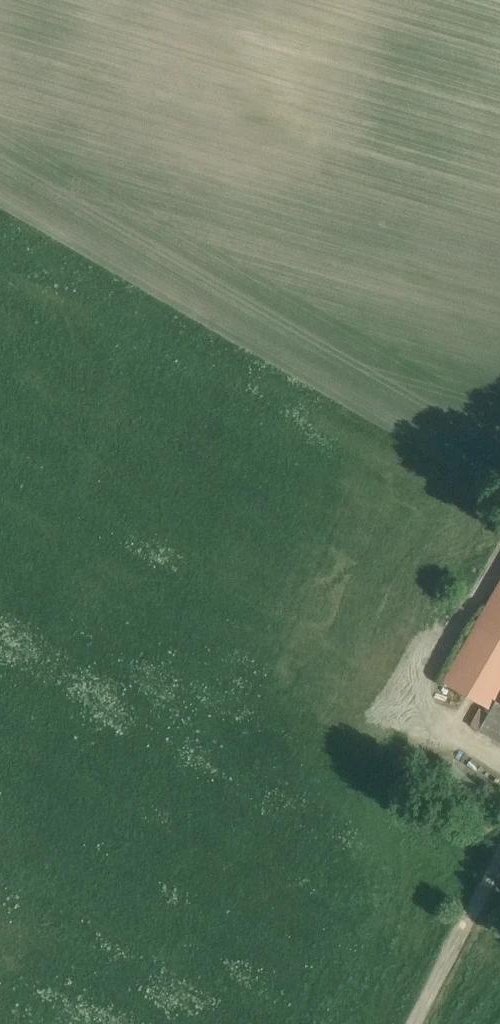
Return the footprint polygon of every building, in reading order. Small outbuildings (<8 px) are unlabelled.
[(441,681),(489,709),(499,690),(499,579),(441,681)] [(489,709),(477,729),(499,742),(499,690),(489,709)]
